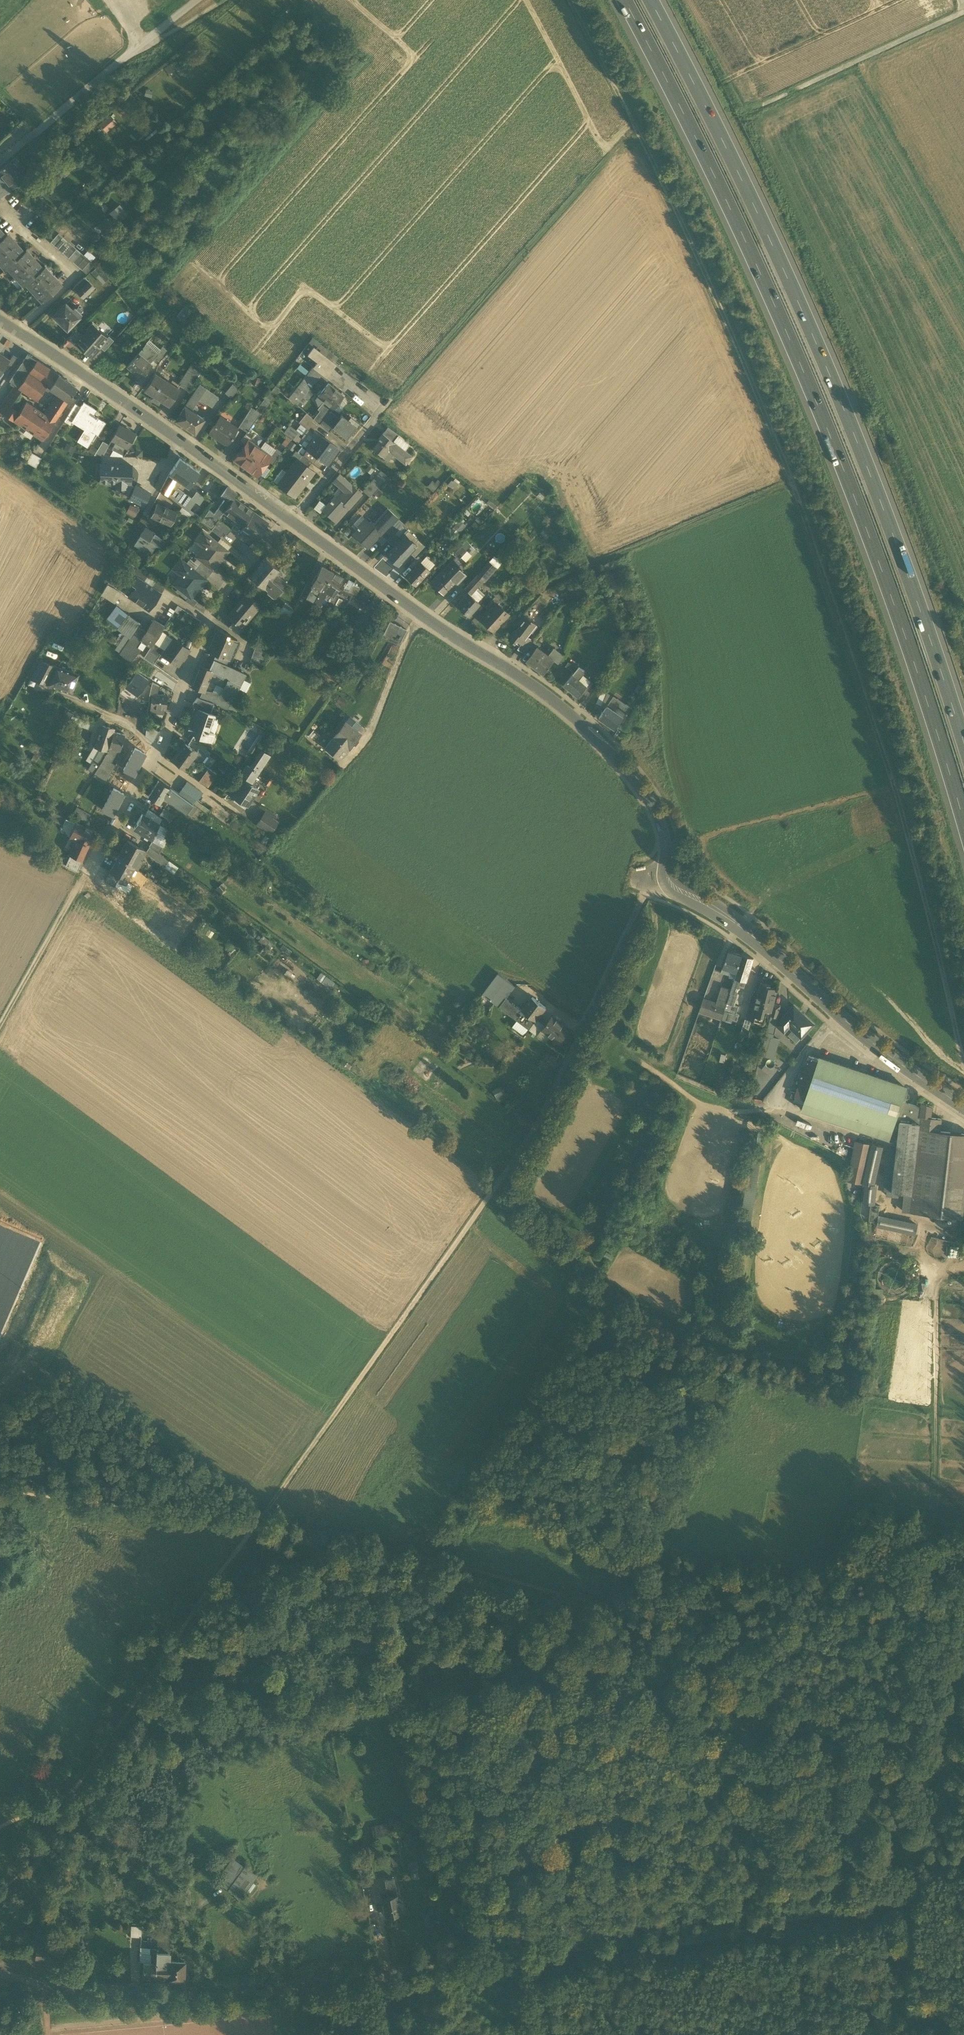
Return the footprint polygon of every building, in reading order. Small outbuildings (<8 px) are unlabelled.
[(110,114),(99,123),(106,131),(117,123),(110,114)] [(32,167),(35,170),(42,164),(36,157),(29,162),(32,167)] [(7,193),(15,186),(24,179),(10,161),(0,170),(0,174),(2,176),(0,178),(0,184),(7,193)] [(25,173),(27,176),(35,170),(32,167),(25,173)] [(25,178),(24,179),(15,186),(20,192),(30,185),(25,178)] [(109,213),(118,223),(128,214),(119,204),(109,213)] [(111,222),(107,216),(94,227),(98,232),(111,222)] [(58,233),(50,242),(55,246),(63,237),(58,233)] [(15,243),(7,234),(5,236),(0,240),(0,257),(15,243)] [(67,241),(63,237),(55,246),(59,250),(67,241)] [(72,245),(67,241),(59,250),(64,254),(72,245)] [(8,266),(24,252),(15,243),(0,257),(0,262),(6,268),(8,266)] [(76,249),(72,245),(64,254),(68,258),(76,249)] [(81,253),(76,249),(68,258),(73,262),(81,253)] [(8,266),(16,275),(34,259),(26,250),(24,252),(8,266)] [(88,250),(84,254),(91,261),(95,256),(88,250)] [(85,257),(81,253),(73,262),(77,266),(85,257)] [(90,261),(85,257),(77,266),(82,270),(90,261)] [(24,285),(27,282),(42,269),(34,259),(16,275),(24,285)] [(94,265),(90,261),(82,270),(86,274),(94,265)] [(109,278),(98,266),(91,272),(102,285),(109,278)] [(27,282),(35,292),(53,276),(45,267),(42,269),(27,282)] [(61,285),(53,276),(35,292),(44,301),(61,285)] [(73,288),(77,292),(88,281),(84,277),(77,284),(73,288)] [(77,292),(83,298),(95,287),(88,281),(77,292)] [(53,315),(67,329),(80,316),(79,316),(81,314),(80,312),(82,310),(78,306),(76,309),(74,307),(72,309),(65,302),(53,315)] [(191,311),(185,305),(176,315),(183,321),(191,311)] [(106,338),(96,329),(92,325),(88,329),(83,336),(76,343),(77,343),(91,356),(100,347),(107,338),(106,338)] [(67,337),(75,345),(77,343),(76,343),(83,336),(76,329),(67,337)] [(100,347),(104,351),(113,340),(109,336),(107,338),(106,338),(107,338),(100,347)] [(313,346),(333,361),(337,357),(312,338),(299,355),(313,366),(316,363),(315,362),(316,361),(307,354),(313,346)] [(156,354),(161,349),(150,340),(145,346),(156,354)] [(211,349),(207,343),(198,349),(202,355),(211,349)] [(127,366),(141,379),(149,369),(147,367),(155,358),(157,355),(156,354),(145,346),(138,354),(138,353),(127,366)] [(157,355),(155,358),(159,361),(167,350),(163,346),(161,349),(156,354),(157,355)] [(322,373),(323,374),(333,361),(313,346),(307,354),(316,361),(315,362),(316,363),(313,366),(322,373)] [(0,353),(0,354),(0,374),(7,364),(10,360),(0,353)] [(10,381),(11,382),(15,385),(22,389),(33,374),(45,382),(52,387),(59,374),(28,354),(10,381)] [(7,364),(11,367),(18,358),(13,355),(10,360),(7,364)] [(179,385),(188,390),(201,370),(192,364),(179,385)] [(300,364),(296,368),(305,375),(308,371),(300,364)] [(314,383),(315,383),(322,374),(313,366),(305,376),(314,383)] [(160,400),(169,405),(179,389),(177,387),(155,373),(144,390),(153,395),(150,399),(158,404),(160,400)] [(36,397),(45,382),(33,374),(22,389),(34,397),(36,397)] [(77,387),(59,374),(52,387),(51,389),(58,394),(68,400),(77,387)] [(261,378),(254,376),(251,383),(258,386),(261,378)] [(288,397),(297,405),(303,396),(309,388),(314,383),(305,376),(288,397)] [(200,399),(211,407),(218,396),(199,384),(193,394),(200,399)] [(225,392),(231,398),(238,389),(232,384),(225,392)] [(318,396),(324,401),(333,408),(343,396),(328,384),(318,396)] [(5,415),(10,407),(22,389),(15,385),(14,387),(0,407),(0,411),(5,415)] [(260,414),(269,402),(269,400),(278,388),(275,385),(266,397),(255,410),(260,414)] [(314,392),(309,388),(303,396),(308,399),(314,392)] [(58,394),(45,414),(55,420),(68,400),(58,394)] [(176,420),(195,432),(204,419),(195,413),(198,408),(195,406),(200,399),(193,394),(185,406),(176,420)] [(324,401),(318,396),(315,399),(319,409),(324,401)] [(333,408),(324,401),(319,409),(318,409),(320,411),(314,419),(320,424),(330,411),(333,408)] [(42,440),(55,420),(45,414),(27,402),(19,413),(14,421),(42,440)] [(80,440),(89,445),(96,434),(98,435),(106,422),(93,415),(96,410),(83,402),(81,406),(73,419),(73,420),(85,427),(87,428),(80,440)] [(64,421),(70,424),(72,422),(73,420),(73,419),(81,406),(75,403),(64,421)] [(14,421),(19,413),(10,407),(5,415),(14,421)] [(251,407),(245,416),(254,422),(260,414),(255,410),(251,407)] [(339,419),(330,411),(320,424),(329,432),(333,427),(339,419)] [(309,430),(313,434),(315,432),(314,430),(318,426),(312,421),(314,419),(306,413),(299,422),(301,423),(309,430)] [(340,417),(339,419),(333,427),(347,438),(358,424),(350,417),(348,420),(342,415),(341,415),(339,417),(340,417)] [(217,437),(228,444),(238,429),(219,416),(209,433),(216,438),(217,437)] [(238,426),(247,432),(248,430),(254,422),(245,416),(238,426)] [(73,420),(72,422),(84,429),(77,441),(88,447),(89,445),(80,440),(87,428),(85,427),(73,420)] [(301,423),(295,430),(300,434),(304,437),(309,430),(301,423)] [(111,440),(116,442),(128,449),(136,435),(119,425),(111,440)] [(284,432),(299,444),(302,439),(298,436),(300,434),(295,430),(289,425),(284,432)] [(383,433),(393,442),(398,435),(387,427),(383,433)] [(254,434),(248,430),(247,432),(240,441),(245,444),(248,440),(249,441),(254,434)] [(302,455),(318,434),(315,432),(313,434),(309,430),(304,437),(302,439),(299,444),(302,445),(297,451),(302,455)] [(393,454),(405,464),(411,456),(404,451),(393,442),(383,433),(378,439),(380,441),(379,442),(378,442),(373,449),(382,456),(387,450),(393,454)] [(327,440),(318,434),(302,455),(311,462),(322,471),(338,448),(329,442),(331,440),(328,438),(327,440)] [(410,444),(398,435),(393,442),(404,451),(410,444)] [(286,447),(291,439),(287,436),(281,444),(286,447)] [(234,460),(246,468),(260,448),(249,441),(248,440),(245,444),(234,460)] [(94,456),(102,456),(109,444),(103,441),(94,456)] [(270,456),(274,450),(275,449),(265,441),(260,448),(270,456)] [(293,451),(297,445),(291,441),(287,447),(293,451)] [(125,454),(128,449),(116,442),(112,449),(113,450),(114,451),(115,449),(125,454)] [(63,449),(73,452),(75,447),(66,443),(63,449)] [(270,456),(260,448),(246,468),(257,476),(259,473),(265,465),(268,461),(271,457),(270,456)] [(114,451),(113,450),(109,456),(124,457),(125,454),(115,449),(114,451)] [(268,461),(273,464),(280,455),(274,450),(270,456),(271,457),(268,461)] [(302,455),(297,451),(296,450),(292,455),(297,459),(298,460),(302,455)] [(387,450),(382,456),(388,461),(393,454),(387,450)] [(26,462),(36,468),(42,458),(32,453),(26,462)] [(298,460),(308,467),(311,462),(302,455),(298,460)] [(180,458),(170,473),(177,478),(182,481),(188,486),(199,471),(180,458)] [(278,484),(294,496),(307,480),(314,472),(308,467),(298,460),(297,459),(286,473),(278,483),(278,484)] [(115,488),(126,488),(126,483),(130,483),(131,465),(101,464),(100,482),(116,483),(115,488)] [(270,469),(265,465),(259,473),(264,477),(270,469)] [(273,480),(278,484),(278,483),(286,473),(281,469),(273,480)] [(363,491),(370,497),(373,493),(377,488),(388,476),(380,471),(378,474),(379,475),(373,482),(371,481),(363,491)] [(167,495),(177,478),(170,473),(160,490),(167,495)] [(322,510),(332,520),(345,505),(348,508),(361,494),(352,485),(351,485),(339,474),(333,481),(345,492),(344,494),(339,499),(335,496),(322,510)] [(177,478),(167,495),(171,498),(177,502),(183,492),(177,488),(182,481),(177,478)] [(433,492),(441,482),(437,479),(435,483),(432,480),(427,486),(433,492)] [(131,495),(135,486),(130,483),(126,483),(126,488),(126,495),(131,495)] [(129,498),(143,505),(149,493),(135,486),(131,495),(129,498)] [(221,496),(225,499),(230,503),(234,498),(237,494),(228,487),(221,496)] [(333,494),(335,496),(339,499),(344,494),(338,488),(333,494)] [(383,493),(377,488),(373,493),(378,497),(383,493)] [(195,500),(195,501),(200,504),(205,497),(196,491),(191,498),(195,500)] [(183,492),(177,502),(183,507),(190,497),(183,492)] [(191,498),(190,497),(183,507),(188,511),(195,501),(195,500),(191,498)] [(223,512),(243,526),(254,513),(234,498),(230,503),(223,512)] [(223,512),(230,503),(225,499),(215,513),(220,517),(223,512)] [(494,510),(498,506),(489,499),(486,502),(494,510)] [(320,513),(322,510),(326,505),(319,500),(314,508),(320,513)] [(151,516),(171,525),(177,512),(157,503),(151,516)] [(139,508),(130,504),(126,512),(135,517),(139,508)] [(187,519),(191,515),(182,507),(178,511),(187,519)] [(215,513),(208,509),(201,520),(212,527),(214,524),(218,519),(220,517),(215,513)] [(353,534),(367,548),(376,538),(376,539),(381,534),(383,532),(384,533),(392,524),(397,518),(388,509),(372,525),(366,520),(356,530),(353,534)] [(267,523),(254,513),(243,526),(240,530),(255,541),(267,523)] [(352,525),(356,530),(366,520),(361,515),(352,525)] [(398,518),(397,518),(392,524),(398,530),(402,525),(404,524),(398,518)] [(218,519),(214,524),(224,533),(227,535),(231,529),(218,519)] [(466,525),(460,519),(453,526),(459,532),(466,525)] [(210,530),(219,536),(220,538),(224,533),(214,524),(212,527),(210,530)] [(386,540),(388,541),(396,532),(398,530),(392,524),(384,533),(383,532),(381,534),(386,540)] [(400,537),(407,530),(402,525),(398,530),(396,532),(400,537)] [(146,528),(141,536),(154,544),(156,545),(160,547),(166,541),(146,528)] [(386,554),(398,565),(405,557),(406,558),(410,553),(407,550),(417,539),(407,530),(400,537),(401,537),(397,541),(398,541),(393,546),(386,554)] [(203,561),(214,570),(229,551),(227,550),(217,542),(203,531),(196,541),(205,548),(198,558),(203,561)] [(400,537),(396,532),(388,541),(393,546),(398,541),(397,541),(401,537),(400,537)] [(381,534),(376,539),(382,544),(386,540),(381,534)] [(135,545),(148,553),(154,544),(141,536),(135,545)] [(231,546),(220,538),(217,542),(227,550),(231,546)] [(407,550),(410,553),(414,557),(425,546),(417,539),(407,550)] [(279,546),(283,550),(288,544),(283,540),(279,546)] [(467,551),(471,555),(476,550),(466,541),(465,542),(468,545),(465,549),(467,550),(467,551)] [(454,554),(459,558),(460,557),(467,551),(467,550),(465,549),(468,545),(465,542),(454,554)] [(467,551),(460,557),(465,562),(471,555),(467,551)] [(418,556),(410,564),(414,568),(420,562),(422,559),(418,556)] [(426,556),(422,559),(420,562),(429,570),(435,564),(426,556)] [(494,556),(489,561),(496,568),(501,562),(494,556)] [(265,558),(257,567),(271,579),(275,574),(279,569),(265,558)] [(189,596),(192,598),(207,579),(196,571),(186,563),(181,559),(174,569),(184,576),(176,586),(178,587),(189,596)] [(196,571),(199,566),(189,559),(186,563),(196,571)] [(431,583),(445,597),(465,576),(457,568),(459,566),(453,560),(431,583)] [(203,561),(199,566),(210,575),(214,570),(203,561)] [(489,561),(477,575),(483,580),(484,581),(496,568),(489,561)] [(406,577),(415,586),(429,570),(420,562),(414,568),(406,577)] [(312,584),(320,588),(325,580),(328,582),(333,573),(320,565),(320,566),(311,582),(310,583),(312,584)] [(207,579),(210,575),(199,566),(196,571),(207,579)] [(264,588),(265,587),(271,579),(257,567),(250,576),(264,588)] [(160,592),(161,593),(165,587),(137,568),(133,573),(137,576),(160,592)] [(620,583),(616,572),(607,575),(611,586),(620,583)] [(333,573),(328,582),(337,588),(343,579),(333,573)] [(271,579),(282,588),(286,583),(275,574),(271,579)] [(477,575),(464,589),(468,593),(470,595),(477,587),(483,580),(477,575)] [(130,597),(148,609),(160,592),(137,576),(132,583),(132,584),(126,593),(130,597)] [(282,588),(271,579),(265,587),(268,589),(268,592),(273,596),(276,596),(277,594),(282,588)] [(344,588),(348,591),(353,583),(353,582),(349,579),(344,588)] [(310,583),(311,582),(307,580),(301,595),(305,598),(312,584),(310,583)] [(325,580),(320,588),(326,592),(333,596),(334,595),(337,588),(328,582),(325,580)] [(360,587),(353,583),(348,591),(347,592),(348,592),(356,595),(360,587)] [(320,588),(312,584),(305,598),(313,602),(320,588)] [(120,592),(111,587),(107,585),(102,594),(114,602),(120,592)] [(186,599),(189,596),(178,587),(175,591),(186,599)] [(456,605),(468,616),(480,604),(480,603),(482,601),(480,599),(484,594),(477,587),(470,595),(468,593),(456,605)] [(319,605),(326,592),(320,588),(313,602),(319,605)] [(347,592),(341,590),(339,596),(346,598),(348,592),(347,592)] [(339,598),(334,595),(333,596),(326,592),(319,605),(334,606),(339,598)] [(233,621),(241,628),(242,627),(238,625),(242,621),(243,622),(245,620),(244,619),(246,616),(249,619),(260,605),(246,593),(237,605),(228,616),(227,616),(227,617),(233,621)] [(197,601),(192,598),(189,596),(186,599),(185,601),(193,607),(197,601)] [(485,607),(490,611),(496,603),(497,604),(499,601),(494,597),(485,607)] [(346,607),(357,613),(360,605),(350,600),(346,607)] [(278,612),(289,621),(293,610),(285,603),(278,612)] [(481,620),(493,631),(508,614),(497,604),(496,603),(490,611),(481,620)] [(237,605),(227,616),(228,616),(237,605)] [(362,615),(373,621),(378,610),(367,605),(362,615)] [(106,620),(112,625),(122,610),(116,606),(106,620)] [(112,625),(117,629),(127,613),(122,610),(112,625)] [(184,621),(189,615),(182,610),(177,616),(184,621)] [(141,623),(127,613),(117,629),(124,635),(129,639),(132,635),(141,640),(146,632),(138,626),(141,623)] [(523,644),(524,645),(530,637),(528,636),(532,632),(533,633),(539,626),(538,625),(534,623),(535,622),(525,614),(519,623),(522,625),(520,626),(517,631),(516,630),(509,638),(517,643),(520,640),(523,643),(523,644)] [(238,625),(242,627),(249,619),(246,616),(244,619),(245,620),(243,622),(242,621),(238,625)] [(151,646),(154,643),(161,632),(164,627),(154,620),(146,632),(141,640),(142,640),(148,644),(151,646)] [(228,627),(240,635),(244,630),(241,628),(233,621),(228,627)] [(383,634),(400,643),(407,630),(390,621),(383,634)] [(228,660),(237,640),(228,636),(229,634),(227,633),(216,628),(206,650),(216,654),(228,660)] [(173,641),(161,632),(154,643),(164,650),(163,651),(165,652),(173,641)] [(129,639),(124,635),(115,649),(120,653),(129,639)] [(142,640),(141,640),(132,635),(129,639),(120,653),(120,654),(131,662),(141,649),(137,647),(142,640)] [(519,649),(524,654),(534,641),(530,637),(524,645),(523,644),(521,646),(519,649)] [(174,639),(173,641),(165,652),(163,655),(178,665),(189,650),(174,639)] [(137,647),(141,649),(142,651),(148,644),(142,640),(137,647)] [(143,657),(153,664),(163,651),(164,650),(154,643),(151,646),(143,657)] [(265,653),(267,648),(256,644),(254,650),(265,653)] [(527,661),(545,674),(555,661),(561,653),(554,648),(549,656),(537,647),(527,661)] [(263,659),(265,653),(254,650),(252,655),(263,659)] [(561,653),(555,661),(559,664),(565,656),(561,653)] [(216,654),(213,660),(226,665),(228,660),(216,654)] [(261,665),(263,659),(252,655),(250,661),(261,665)] [(212,671),(226,677),(230,667),(226,665),(213,660),(209,670),(212,671)] [(31,680),(48,685),(57,667),(40,661),(31,680)] [(566,666),(572,671),(575,667),(569,662),(566,666)] [(205,690),(208,680),(212,671),(209,670),(200,666),(191,687),(203,691),(204,692),(205,690)] [(573,674),(578,679),(585,671),(579,666),(573,674)] [(48,685),(72,693),(79,674),(57,667),(48,685)] [(226,677),(229,678),(241,684),(244,680),(246,675),(230,667),(226,677)] [(226,677),(212,671),(208,680),(216,684),(217,684),(217,686),(223,689),(229,678),(226,677)] [(125,687),(137,695),(148,680),(136,672),(125,687)] [(564,685),(579,697),(587,686),(579,680),(578,679),(573,674),(564,685)] [(583,675),(579,680),(587,686),(591,681),(583,675)] [(223,689),(221,694),(233,700),(239,689),(241,684),(229,678),(223,689)] [(251,683),(244,680),(241,684),(239,689),(246,693),(251,683)] [(150,695),(152,696),(152,695),(156,695),(159,686),(152,682),(151,687),(151,689),(149,695),(150,695)] [(203,691),(200,699),(214,704),(215,704),(216,704),(219,698),(221,694),(223,689),(217,686),(217,684),(216,684),(213,692),(205,690),(204,692),(203,691)] [(640,693),(644,686),(638,684),(634,691),(640,693)] [(596,703),(602,705),(607,694),(602,691),(596,703)] [(607,705),(612,698),(614,695),(608,693),(607,694),(602,705),(606,707),(607,705)] [(221,694),(219,698),(231,704),(232,701),(233,700),(221,694)] [(167,696),(156,695),(152,695),(152,696),(151,708),(155,708),(154,713),(164,714),(164,709),(165,709),(167,696)] [(347,701),(339,696),(335,703),(343,708),(347,701)] [(211,714),(214,704),(200,699),(197,698),(193,704),(194,712),(194,714),(195,714),(196,713),(206,717),(207,713),(210,714),(210,713),(211,714)] [(229,709),(231,704),(219,698),(216,704),(228,710),(229,709)] [(612,698),(607,705),(624,717),(624,718),(625,718),(632,708),(626,704),(618,698),(616,701),(612,698)] [(240,705),(232,701),(231,704),(229,709),(236,713),(240,705)] [(616,729),(624,718),(624,717),(607,705),(606,707),(599,717),(616,729)] [(196,737),(203,739),(204,739),(204,738),(206,732),(214,734),(220,717),(211,714),(210,713),(210,714),(207,713),(206,717),(196,713),(195,714),(193,720),(192,720),(191,720),(187,732),(196,735),(195,736),(196,737)] [(72,724),(88,729),(91,722),(74,717),(72,724)] [(350,717),(346,723),(356,731),(360,725),(350,717)] [(360,734),(356,731),(346,723),(345,722),(333,737),(337,740),(333,745),(344,754),(352,744),(355,746),(359,741),(356,739),(360,734)] [(145,736),(153,742),(159,732),(146,725),(145,736)] [(94,747),(100,749),(107,751),(108,751),(109,748),(113,732),(114,729),(101,726),(94,747)] [(321,736),(313,730),(309,736),(316,742),(321,736)] [(124,735),(113,732),(109,748),(117,751),(120,751),(124,735)] [(212,740),(214,734),(206,732),(204,738),(212,740)] [(138,748),(143,743),(134,735),(130,740),(138,748)] [(325,747),(329,750),(333,745),(337,740),(333,737),(325,747)] [(189,764),(193,758),(197,752),(193,749),(194,749),(192,748),(192,749),(185,743),(172,761),(185,770),(186,768),(188,769),(190,765),(189,764)] [(44,749),(34,744),(30,751),(40,756),(44,749)] [(329,750),(340,759),(344,754),(333,745),(329,750)] [(86,760),(92,764),(96,756),(100,749),(94,747),(86,760)] [(107,751),(102,760),(114,763),(117,751),(109,748),(108,751),(107,751)] [(135,748),(123,770),(134,775),(145,754),(135,748)] [(102,760),(107,751),(100,749),(96,756),(102,760)] [(199,749),(197,752),(193,758),(201,764),(207,755),(199,749)] [(235,798),(247,806),(258,790),(250,785),(269,756),(261,751),(250,768),(247,765),(228,793),(235,798)] [(94,773),(102,760),(96,756),(92,764),(88,770),(94,773)] [(114,763),(102,760),(94,773),(104,779),(114,763)] [(195,778),(207,787),(216,774),(204,765),(195,778)] [(108,785),(113,788),(119,791),(122,786),(111,780),(108,785)] [(164,796),(166,798),(171,790),(158,781),(149,797),(159,803),(164,796)] [(187,782),(182,789),(196,800),(201,792),(187,782)] [(119,791),(113,788),(102,810),(112,815),(124,794),(119,791)] [(193,804),(196,800),(182,789),(179,794),(193,804)] [(166,798),(187,813),(192,805),(171,790),(166,798)] [(245,809),(247,806),(235,798),(233,801),(245,809)] [(193,804),(198,808),(202,810),(206,814),(209,809),(196,800),(193,804)] [(193,804),(192,805),(187,813),(190,815),(192,817),(198,808),(193,804)] [(90,814),(77,807),(73,814),(86,821),(90,814)] [(144,815),(159,824),(162,819),(148,808),(144,815)] [(202,810),(198,808),(192,817),(196,819),(202,810)] [(160,815),(170,821),(174,816),(164,809),(160,815)] [(58,823),(62,825),(65,818),(53,813),(51,819),(58,822),(58,823)] [(134,828),(154,839),(157,833),(155,831),(159,824),(144,815),(142,814),(134,828)] [(271,818),(264,814),(257,824),(271,833),(278,823),(271,818)] [(76,822),(65,818),(62,825),(71,828),(72,826),(74,827),(76,822)] [(70,837),(77,840),(77,839),(89,845),(95,831),(76,822),(74,827),(70,837)] [(157,833),(154,839),(152,841),(163,848),(172,831),(159,824),(155,831),(157,833)] [(82,859),(89,845),(77,839),(77,840),(70,855),(82,860),(82,859)] [(124,845),(118,856),(136,869),(141,860),(139,858),(144,849),(127,840),(125,845),(124,845)] [(149,846),(150,847),(159,854),(163,848),(152,841),(149,846)] [(146,852),(155,859),(159,854),(150,847),(146,852)] [(155,859),(161,863),(165,858),(159,854),(155,859)] [(65,865),(78,871),(83,859),(82,859),(82,860),(70,855),(65,865)] [(133,874),(136,869),(118,856),(110,871),(118,875),(116,878),(118,879),(125,883),(131,873),(133,874)] [(168,860),(164,865),(174,873),(178,868),(168,860)] [(104,882),(114,887),(118,879),(116,878),(118,875),(110,871),(104,882)] [(225,889),(221,884),(216,888),(220,894),(225,889)] [(259,952),(264,956),(272,945),(262,937),(259,941),(265,945),(259,952)] [(292,951),(283,944),(280,948),(289,955),(292,951)] [(731,970),(737,972),(739,966),(742,955),(729,950),(722,971),(730,974),(731,970)] [(742,955),(739,966),(750,969),(753,958),(742,955)] [(744,987),(750,969),(739,966),(737,972),(735,977),(735,979),(731,990),(730,992),(737,994),(740,986),(744,987)] [(295,976),(287,970),(283,975),(292,981),(295,976)] [(731,970),(730,974),(729,977),(735,979),(735,977),(737,972),(731,970)] [(325,975),(321,972),(316,979),(321,982),(325,975)] [(483,994),(499,1007),(506,998),(515,986),(498,973),(483,994)] [(323,982),(331,988),(334,984),(326,978),(323,982)] [(753,1015),(763,1018),(765,1010),(772,1012),(774,1003),(778,988),(770,987),(771,985),(761,982),(755,1002),(752,1015),(753,1015)] [(718,998),(727,1001),(730,992),(731,990),(722,987),(722,986),(721,987),(718,998)] [(738,995),(737,994),(730,992),(727,1001),(727,1002),(735,1004),(738,995)] [(523,1010),(536,1020),(537,1020),(546,1007),(533,997),(523,1010)] [(499,1007),(529,1029),(536,1020),(523,1010),(506,998),(499,1007)] [(699,1011),(721,1019),(721,1018),(724,1009),(727,1002),(727,1001),(718,998),(716,1003),(704,998),(699,1011)] [(745,1018),(751,1020),(753,1015),(752,1015),(755,1002),(749,1001),(745,1018)] [(733,1012),(736,1013),(739,1006),(735,1004),(727,1002),(724,1009),(729,1011),(733,1012)] [(771,1015),(778,1017),(781,1005),(774,1003),(772,1012),(771,1015)] [(793,1029),(802,1037),(814,1023),(794,1005),(777,1024),(784,1031),(789,1026),(793,1029)] [(721,1018),(730,1021),(733,1012),(729,1011),(724,1009),(721,1018)] [(551,1035),(561,1042),(570,1029),(552,1015),(545,1026),(543,1028),(551,1034),(551,1035)] [(773,1033),(778,1017),(771,1015),(767,1031),(773,1033)] [(751,1020),(745,1018),(741,1034),(747,1036),(751,1020)] [(523,1035),(528,1029),(517,1020),(512,1026),(523,1035)] [(545,1026),(537,1020),(536,1020),(529,1029),(537,1035),(543,1028),(545,1026)] [(543,1028),(537,1035),(546,1041),(551,1035),(551,1034),(543,1028)] [(802,1037),(793,1029),(788,1034),(797,1042),(802,1037)] [(760,1055),(766,1056),(772,1037),(773,1033),(767,1031),(760,1055)] [(766,1056),(774,1058),(779,1039),(772,1037),(766,1056)] [(551,1053),(549,1056),(556,1061),(558,1058),(551,1053)] [(795,1095),(805,1099),(819,1059),(819,1058),(809,1055),(795,1097),(795,1095)] [(556,1061),(549,1056),(545,1061),(550,1064),(555,1067),(558,1062),(556,1061)] [(550,1064),(545,1061),(541,1059),(538,1064),(547,1070),(550,1064)] [(805,1099),(893,1128),(896,1119),(902,1100),(907,1088),(819,1059),(805,1099)] [(501,1086),(492,1090),(496,1099),(501,1102),(507,1099),(501,1086)] [(794,1100),(804,1104),(805,1099),(795,1095),(795,1097),(794,1100)] [(802,1109),(880,1136),(882,1131),(891,1134),(893,1128),(805,1099),(804,1104),(802,1109)] [(897,1143),(897,1148),(892,1191),(899,1192),(904,1193),(911,1193),(912,1194),(920,1123),(920,1116),(921,1107),(920,1106),(902,1100),(896,1119),(900,1121),(898,1136),(897,1143)] [(920,1116),(931,1117),(932,1106),(922,1102),(920,1106),(921,1107),(920,1116)] [(889,1140),(891,1134),(882,1131),(880,1136),(802,1109),(802,1110),(889,1140)] [(963,1218),(963,1205),(963,1134),(940,1131),(942,1119),(931,1117),(920,1116),(920,1123),(912,1194),(911,1193),(909,1212),(963,1218)] [(893,1128),(891,1134),(898,1136),(900,1121),(896,1119),(893,1128)] [(847,1180),(863,1183),(871,1144),(856,1141),(847,1180)] [(873,1185),(882,1147),(873,1144),(864,1184),(867,1185),(867,1184),(873,1185)] [(887,1190),(892,1191),(897,1148),(891,1147),(886,1190),(887,1190)] [(867,1184),(867,1185),(865,1204),(872,1204),(873,1205),(875,1185),(873,1185),(867,1184)] [(911,1193),(904,1193),(902,1211),(909,1212),(911,1193)] [(870,1220),(878,1221),(878,1216),(879,1205),(873,1205),(872,1204),(870,1220)] [(918,1225),(878,1216),(878,1221),(877,1225),(916,1234),(918,1225)] [(954,1272),(950,1291),(963,1294),(963,1274),(954,1272)] [(876,1277),(869,1277),(868,1297),(883,1297),(883,1288),(876,1288),(876,1277)] [(371,1827),(373,1837),(393,1832),(391,1822),(371,1827)] [(397,1828),(398,1834),(407,1832),(406,1823),(401,1824),(402,1827),(397,1828)] [(217,1881),(228,1889),(233,1882),(244,1866),(233,1859),(217,1881)] [(407,1862),(408,1869),(418,1867),(417,1861),(407,1862)] [(233,1882),(239,1886),(250,1871),(244,1866),(233,1882)] [(257,1876),(250,1871),(234,1893),(241,1898),(245,1893),(253,1882),(257,1876)] [(384,1880),(388,1896),(397,1894),(393,1878),(384,1880)] [(234,1893),(239,1886),(233,1882),(228,1889),(234,1893)] [(256,1884),(253,1882),(245,1893),(248,1895),(256,1884)] [(399,1903),(397,1894),(388,1896),(381,1897),(385,1916),(401,1913),(400,1909),(402,1908),(401,1902),(399,1903)] [(130,1936),(141,1937),(142,1926),(131,1925),(130,1936)] [(157,1926),(157,1940),(157,1947),(156,1952),(156,1962),(168,1963),(168,1960),(169,1927),(157,1926)] [(150,1952),(150,1947),(146,1947),(140,1947),(139,1962),(143,1962),(151,1962),(151,1952),(150,1952)] [(168,1963),(156,1962),(155,1976),(167,1977),(167,1978),(184,1979),(185,1961),(168,1960),(168,1963)] [(155,1976),(156,1962),(151,1962),(143,1962),(143,1976),(155,1976)]
